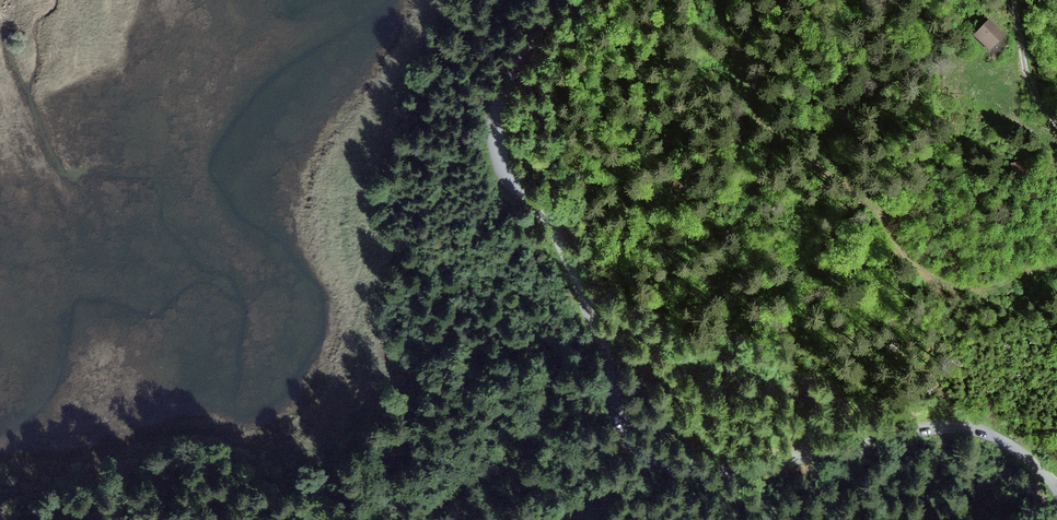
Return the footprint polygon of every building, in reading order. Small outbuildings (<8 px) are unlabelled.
[(987,39),(993,44),(1002,35),(989,22),(976,35),(984,43),(987,39)] [(989,48),(993,44),(987,39),(984,43),(989,48)] [(1012,163),(1014,177),(1026,175),(1023,161),(1012,163)]
